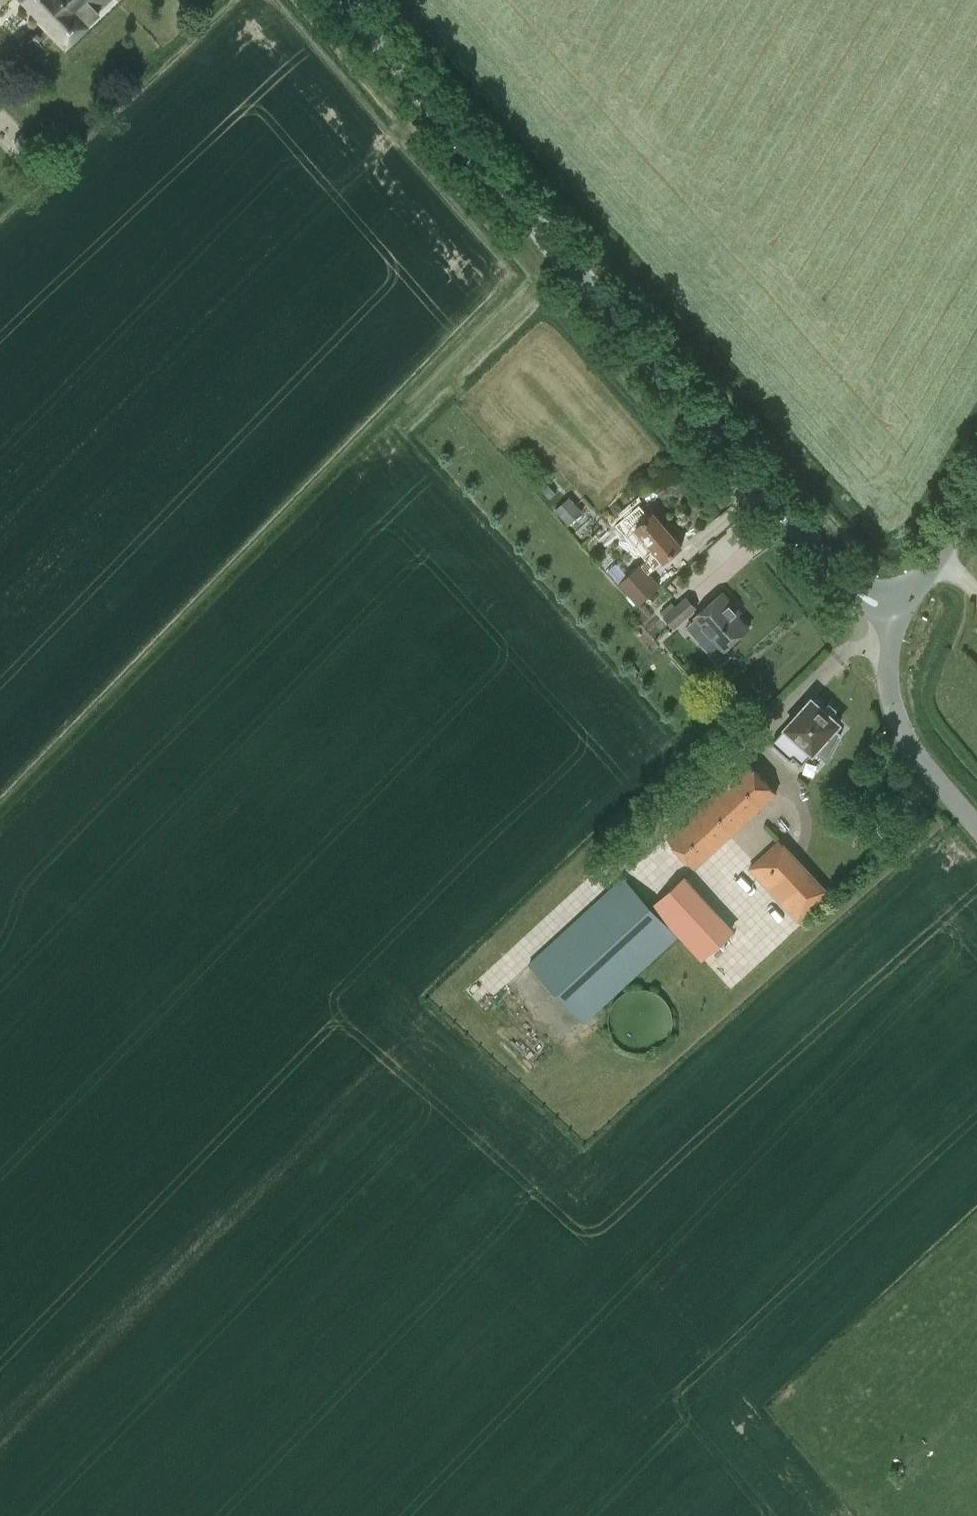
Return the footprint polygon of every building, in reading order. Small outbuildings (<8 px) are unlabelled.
[(65,46),(87,27),(86,25),(97,14),(95,12),(108,0),(23,0),(65,46)] [(558,506),(570,521),(585,509),(572,494),(558,506)] [(636,528),(664,561),(682,545),(654,512),(649,517),(641,508),(630,518),(637,527),(636,528)] [(660,585),(642,564),(620,583),(639,604),(660,585)] [(730,606),(734,603),(724,592),(695,617),(724,650),(749,628),(730,606)] [(665,616),(674,627),(697,608),(687,597),(665,616)] [(840,723),(812,698),(772,743),(791,760),(793,757),(802,764),(813,752),(813,753),(815,750),(828,757),(839,736),(841,734),(835,728),(840,723)] [(749,761),(667,836),(694,867),(778,792),(749,761)] [(862,795),(856,787),(847,794),(854,801),(862,795)] [(894,827),(886,819),(876,827),(883,836),(894,827)] [(798,921),(827,889),(779,839),(749,868),(798,921)] [(624,876),(529,963),(583,1022),(678,936),(701,959),(734,929),(685,876),(651,907),(624,876)]
